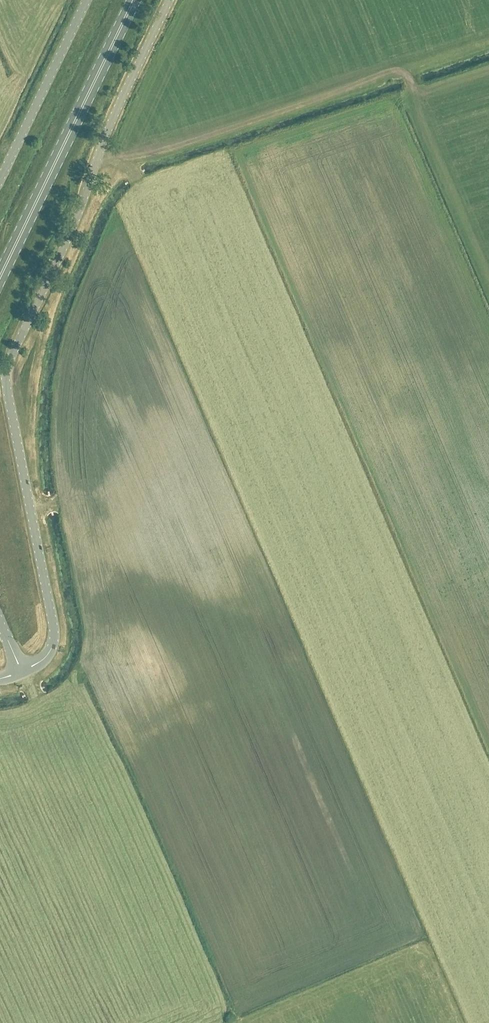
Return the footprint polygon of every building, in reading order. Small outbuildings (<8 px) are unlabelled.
[(67,256),(77,233),(71,230),(60,253),(67,256)]
